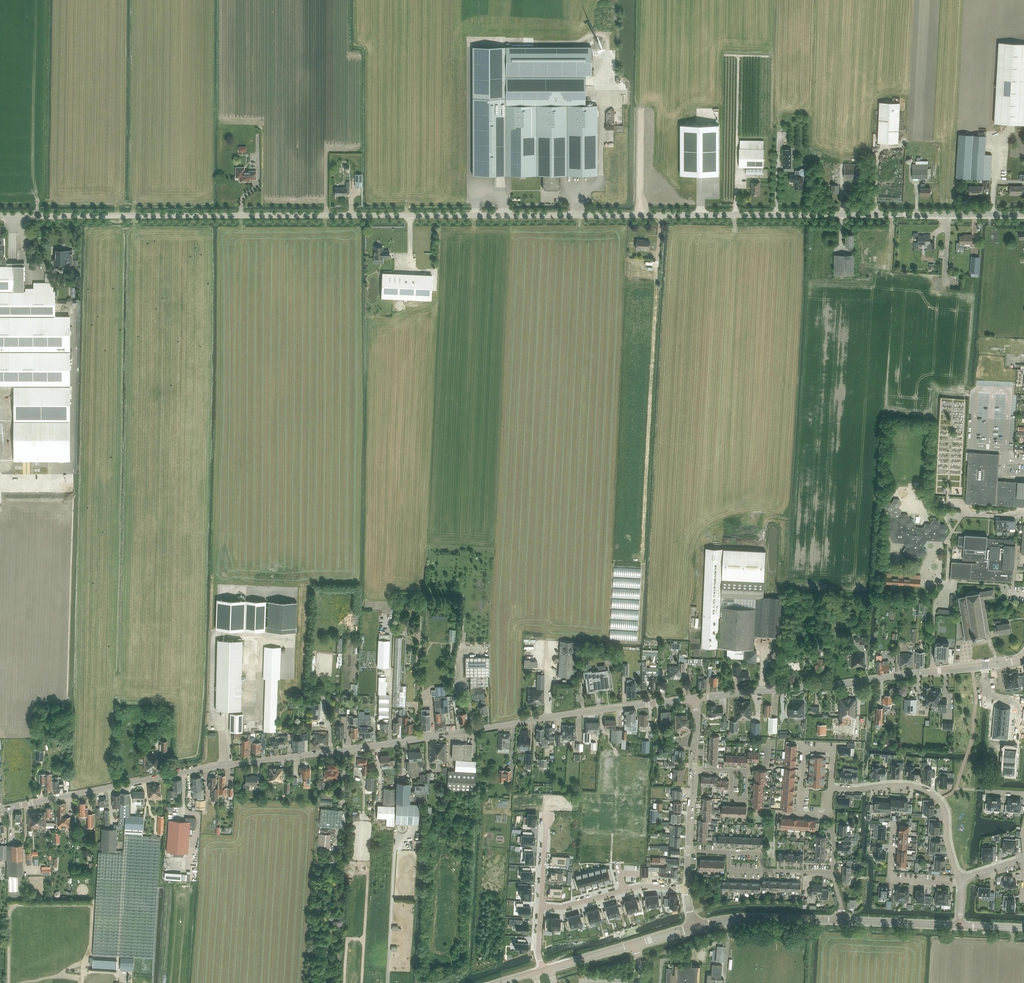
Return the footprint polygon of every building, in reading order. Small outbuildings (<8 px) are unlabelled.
[(994,123),(1023,124),(1023,43),(999,42),(994,123)] [(563,104),(563,76),(585,76),(591,76),(591,47),(544,47),(505,47),(473,47),(473,98),(473,141),(473,175),(506,175),(506,105),(563,105),(563,104)] [(898,144),(900,103),(880,103),(878,143),(898,144)] [(560,175),(597,175),(597,105),(587,105),(587,104),(563,104),(563,105),(506,105),(506,175),(543,175),(543,189),(550,189),(550,190),(551,190),(551,189),(553,189),(553,190),(553,189),(560,189),(560,175)] [(682,170),(681,170),(681,175),(719,175),(719,125),(682,125),(682,170)] [(739,167),(764,167),(764,148),(739,148),(739,167)] [(784,167),(792,167),(792,149),(790,149),(790,148),(786,148),(785,149),(784,149),(784,167)] [(992,155),(958,153),(956,177),(990,179),(992,155)] [(844,164),(844,169),(844,179),(857,179),(857,164),(844,164)] [(235,167),(235,177),(239,177),(240,181),(249,181),(249,178),(255,178),(255,171),(244,171),(244,167),(235,167)] [(806,173),(806,170),(804,168),(802,168),(800,170),(795,170),(795,174),(791,174),(791,181),(795,181),(795,188),(803,188),(803,177),(803,175),(804,175),(806,173)] [(912,178),(927,178),(927,169),(913,169),(912,178)] [(983,194),(983,188),(984,188),(984,189),(990,189),(990,181),(984,181),(984,186),(969,186),(969,195),(976,195),(976,194),(983,194)] [(335,188),(335,196),(346,196),(346,192),(349,192),(349,186),(349,182),(346,182),(346,186),(346,188),(335,188)] [(752,182),(752,195),(760,195),(760,182),(752,182)] [(921,184),(921,188),(920,188),(920,195),(931,195),(931,188),(925,188),(925,184),(921,184)] [(1010,186),(1010,194),(1016,194),(1016,193),(1023,193),(1023,186),(1010,186)] [(15,247),(15,233),(7,233),(7,247),(15,247)] [(914,234),(914,238),(915,238),(919,239),(919,242),(914,242),(914,248),(919,248),(919,245),(928,245),(928,249),(934,249),(934,243),(930,243),(930,239),(930,235),(925,235),(919,235),(919,234),(918,233),(915,233),(914,234)] [(956,247),(964,247),(964,244),(972,244),(972,247),(975,247),(975,241),(972,240),(972,235),(965,235),(965,236),(960,236),(959,242),(956,242),(956,247)] [(636,248),(649,248),(649,241),(642,241),(642,239),(636,239),(636,248)] [(374,258),(383,258),(389,258),(389,250),(384,250),(384,251),(382,251),(382,247),(380,247),(379,246),(377,246),(376,247),(374,247),(374,258)] [(54,264),(72,264),(72,251),(65,251),(65,253),(62,253),(56,253),(56,260),(54,260),(54,264)] [(834,255),(834,275),(854,274),(854,254),(834,255)] [(972,257),(971,273),(978,273),(979,264),(979,257),(972,257)] [(69,386),(69,316),(55,316),(55,291),(53,291),(53,282),(34,282),(34,291),(24,291),(24,266),(0,266),(0,386),(69,386)] [(382,272),(381,297),(431,300),(432,275),(382,272)] [(69,386),(0,386),(0,461),(69,461),(69,386)] [(1015,443),(1015,453),(1019,454),(1019,449),(1023,449),(1023,444),(1015,443)] [(965,503),(997,505),(1023,507),(1023,482),(998,480),(999,457),(999,454),(968,452),(968,454),(967,480),(966,502),(965,503)] [(890,533),(890,536),(893,542),(904,543),(906,547),(903,551),(905,555),(910,555),(912,560),(917,560),(920,556),(925,556),(927,552),(924,546),(928,540),(944,541),(947,537),(945,533),(947,529),(945,524),(940,524),(939,520),(934,519),(932,523),(926,523),(924,527),(916,527),(912,518),(910,518),(908,514),(901,513),(901,511),(899,507),(902,503),(899,499),(894,498),(892,502),(887,502),(884,506),(886,511),(889,511),(891,514),(891,517),(888,521),(890,526),(888,530),(890,533)] [(995,531),(1001,531),(1003,531),(1003,528),(1007,528),(1007,520),(996,519),(996,520),(996,530),(995,530),(995,531)] [(1007,532),(1010,532),(1010,528),(1015,528),(1016,521),(1015,519),(1012,519),(1012,520),(1007,520),(1007,528),(1007,532)] [(952,561),(951,577),(997,580),(998,572),(1012,573),(1013,568),(1014,568),(1016,546),(1014,545),(1014,540),(987,538),(987,535),(965,534),(964,536),(959,535),(958,545),(964,545),(963,559),(979,560),(979,563),(952,561)] [(725,548),(724,578),(767,580),(768,550),(761,550),(762,543),(761,543),(762,539),(753,539),(753,541),(757,541),(756,546),(753,546),(753,548),(749,547),(750,539),(741,538),(740,549),(725,548)] [(723,548),(707,548),(704,615),(705,615),(720,616),(720,604),(721,594),(723,548)] [(997,580),(1012,581),(1012,573),(998,572),(997,580)] [(887,583),(920,585),(921,575),(887,573),(887,583)] [(990,633),(984,598),(995,597),(994,589),(975,592),(975,591),(975,590),(974,590),(973,589),(972,589),(971,589),(971,590),(970,590),(969,591),(969,592),(969,593),(966,593),(966,595),(959,596),(961,612),(958,613),(960,619),(962,619),(965,639),(987,636),(986,634),(990,633)] [(757,596),(721,594),(720,604),(756,606),(757,596)] [(917,611),(917,614),(921,614),(923,620),(926,620),(927,612),(925,612),(926,601),(918,600),(917,611)] [(720,616),(718,647),(724,648),(728,648),(754,649),(755,635),(756,606),(720,604),(720,616)] [(1001,624),(1001,621),(994,622),(995,625),(997,625),(998,627),(994,628),(995,633),(998,633),(999,633),(1002,633),(1002,634),(1011,632),(1009,622),(1001,624)] [(402,638),(396,637),(392,707),(403,707),(403,717),(405,717),(406,686),(400,686),(402,638)] [(377,666),(389,667),(390,640),(378,639),(377,666)] [(217,640),(216,710),(241,710),(243,640),(217,640)] [(815,670),(825,670),(826,640),(818,640),(817,662),(815,662),(815,670)] [(558,676),(573,676),(575,641),(560,641),(558,676)] [(936,642),(935,660),(948,661),(949,643),(936,642)] [(265,647),(263,678),(266,679),(264,731),(276,731),(278,679),(280,679),(281,647),(265,647)] [(753,650),(754,649),(728,648),(727,658),(744,658),(744,657),(745,658),(745,660),(746,661),(756,662),(757,661),(757,657),(757,655),(757,651),(756,650),(753,650)] [(640,664),(640,651),(631,651),(632,664),(640,664)] [(920,665),(924,665),(924,661),(925,661),(925,657),(925,652),(917,652),(917,656),(916,656),(916,665),(918,665),(920,666),(920,665)] [(899,666),(913,666),(913,654),(909,654),(909,653),(899,653),(899,666)] [(850,661),(850,667),(865,666),(865,654),(851,654),(851,661),(850,661)] [(882,655),(877,655),(877,661),(877,673),(880,673),(883,673),(890,672),(889,660),(882,661),(882,655)] [(470,676),(470,688),(482,686),(488,686),(488,676),(489,676),(489,657),(465,657),(466,676),(470,676)] [(670,666),(670,677),(680,677),(681,670),(684,671),(684,667),(686,667),(686,662),(688,662),(688,659),(686,659),(686,658),(679,658),(679,662),(678,662),(678,666),(670,666)] [(642,666),(642,679),(648,679),(648,676),(657,676),(658,676),(658,667),(646,667),(646,666),(642,666)] [(741,666),(733,666),(734,675),(738,675),(738,680),(744,680),(749,680),(749,671),(741,672),(741,666)] [(591,670),(583,671),(584,678),(585,678),(587,692),(594,691),(594,690),(600,690),(606,689),(606,688),(606,687),(610,687),(608,669),(592,671),(591,670)] [(1008,692),(1023,690),(1023,669),(1023,674),(1019,675),(1018,671),(1003,673),(1004,684),(1005,684),(1005,688),(1008,688),(1008,692)] [(707,678),(704,678),(704,676),(698,675),(697,688),(702,688),(707,688),(707,678)] [(657,676),(648,676),(648,679),(648,680),(649,680),(649,690),(655,690),(655,680),(657,680),(657,676)] [(627,681),(627,696),(631,696),(631,697),(634,697),(634,696),(635,696),(635,691),(637,691),(637,690),(637,687),(635,687),(635,683),(631,683),(631,681),(627,681)] [(445,686),(435,687),(436,696),(445,695),(445,686)] [(484,698),(482,686),(470,688),(473,700),(480,698),(481,702),(485,701),(484,698)] [(923,705),(932,705),(933,689),(930,689),(930,687),(924,687),(924,695),(923,695),(922,696),(922,697),(922,698),(924,699),(923,705)] [(544,689),(537,689),(528,688),(527,703),(533,703),(534,705),(537,705),(538,703),(543,703),(544,689)] [(932,705),(940,706),(947,706),(947,699),(940,699),(941,689),(933,689),(932,705)] [(383,718),(388,718),(389,694),(386,694),(379,694),(379,718),(383,718)] [(883,708),(883,712),(884,713),(888,709),(890,709),(891,704),(892,704),(892,696),(891,696),(891,695),(890,695),(890,694),(888,694),(887,695),(887,696),(885,696),(885,698),(883,698),(883,702),(883,708)] [(441,713),(448,712),(447,698),(434,699),(435,713),(436,730),(446,729),(445,720),(441,720),(441,713)] [(839,718),(839,725),(847,725),(847,719),(851,719),(851,718),(856,718),(856,698),(840,698),(840,705),(839,705),(839,718)] [(904,711),(916,712),(917,699),(905,699),(904,711)] [(485,701),(481,702),(482,705),(479,706),(481,714),(487,713),(485,701)] [(751,720),(751,715),(751,701),(735,701),(736,720),(751,720)] [(805,702),(793,702),(793,708),(788,708),(788,716),(803,716),(803,710),(805,710),(805,702)] [(313,703),(312,718),(320,719),(321,704),(313,703)] [(764,716),(769,716),(768,732),(777,733),(778,718),(770,717),(771,716),(772,705),(764,704),(764,716)] [(708,705),(708,716),(716,715),(723,715),(723,707),(716,708),(716,705),(708,705)] [(1011,708),(995,706),(992,738),(1008,739),(1011,708)] [(430,721),(430,709),(421,709),(422,729),(424,729),(424,730),(426,730),(426,729),(430,729),(430,728),(430,721)] [(466,716),(467,716),(466,713),(463,713),(462,710),(459,710),(459,714),(458,714),(460,723),(467,722),(466,716)] [(622,730),(621,739),(626,739),(627,730),(637,731),(637,719),(635,719),(636,710),(625,711),(624,731),(622,730)] [(661,723),(665,723),(665,722),(668,722),(668,726),(671,726),(671,720),(670,720),(670,712),(669,712),(667,712),(667,711),(661,712),(661,723)] [(229,731),(242,731),(243,713),(229,713),(229,731)] [(647,719),(647,715),(640,714),(640,729),(646,729),(646,725),(648,725),(648,719),(647,719)] [(356,738),(358,738),(358,717),(353,717),(353,715),(349,715),(349,724),(353,724),(353,727),(351,727),(351,733),(350,733),(350,737),(351,737),(352,737),(352,739),(354,739),(356,738)] [(690,719),(687,719),(687,715),(675,715),(675,730),(691,730),(690,719)] [(393,731),(399,732),(399,724),(401,724),(402,716),(398,716),(398,722),(393,721),(393,731)] [(408,717),(405,717),(403,717),(402,723),(404,723),(404,728),(405,728),(405,732),(406,732),(406,733),(409,733),(409,732),(412,732),(412,728),(413,728),(413,723),(410,723),(411,719),(408,719),(408,717)] [(388,718),(383,718),(384,723),(380,723),(381,732),(388,731),(387,723),(388,723),(388,718)] [(370,719),(359,719),(359,731),(362,730),(363,740),(373,739),(373,730),(371,730),(370,719)] [(622,729),(615,729),(616,720),(604,719),(604,727),(612,727),(612,729),(611,729),(611,742),(621,742),(621,739),(622,730),(622,729)] [(953,729),(954,722),(943,721),(942,729),(953,729)] [(583,742),(590,742),(591,732),(599,732),(600,722),(586,722),(586,732),(583,732),(583,742)] [(752,722),(751,737),(760,737),(761,722),(752,722)] [(569,739),(569,724),(567,724),(567,725),(563,725),(562,734),(560,734),(556,734),(556,744),(560,744),(560,737),(562,737),(562,738),(563,738),(563,739),(569,739)] [(544,737),(544,744),(545,744),(547,744),(554,744),(555,733),(552,733),(552,727),(546,727),(546,736),(545,736),(544,737)] [(536,729),(536,740),(539,740),(539,745),(545,745),(545,744),(544,744),(544,737),(544,729),(536,729)] [(519,736),(518,745),(517,748),(518,749),(521,749),(522,748),(522,745),(526,746),(526,748),(529,748),(530,738),(529,738),(529,737),(528,737),(528,731),(522,730),(521,736),(519,736)] [(328,732),(326,732),(326,731),(314,732),(314,746),(328,745),(328,732)] [(292,739),(292,750),(304,750),(304,739),(308,739),(307,733),(300,733),(300,739),(292,739)] [(499,733),(498,748),(504,748),(509,748),(509,740),(510,740),(510,734),(499,733)] [(288,740),(287,735),(278,736),(279,747),(286,746),(285,740),(288,740)] [(255,742),(255,738),(251,738),(251,742),(252,742),(252,751),(256,751),(257,752),(259,752),(260,751),(260,742),(255,742)] [(250,756),(250,748),(250,740),(242,740),(241,756),(250,756)] [(642,740),(641,752),(649,752),(650,741),(642,740)] [(786,741),(786,751),(796,752),(797,745),(793,745),(793,742),(786,741)] [(435,744),(429,744),(429,761),(434,761),(434,762),(447,762),(446,744),(441,744),(441,743),(435,743),(435,744)] [(456,758),(471,759),(472,744),(453,743),(452,758),(456,758)] [(840,746),(840,755),(850,755),(851,748),(855,748),(855,744),(848,743),(848,747),(840,746)] [(1003,774),(1014,774),(1016,747),(1005,746),(1003,774)] [(674,759),(684,759),(684,750),(675,750),(674,759)] [(409,752),(410,761),(418,760),(419,766),(424,765),(423,759),(422,759),(421,751),(414,752),(414,751),(409,752)] [(144,770),(157,770),(157,767),(161,767),(162,752),(144,752),(144,770)] [(380,756),(381,765),(389,764),(390,768),(395,767),(394,760),(390,761),(389,755),(380,756)] [(357,767),(362,767),(362,774),(367,774),(368,764),(366,764),(367,759),(358,758),(357,764),(357,767)] [(448,770),(447,790),(474,791),(476,761),(471,760),(471,759),(456,758),(455,770),(448,770)] [(903,769),(904,763),(897,762),(897,765),(892,765),(891,776),(899,776),(900,769),(903,769)] [(923,762),(923,769),(925,769),(924,779),(932,779),(932,777),(935,777),(935,771),(932,771),(932,769),(928,768),(928,762),(923,762)] [(325,778),(338,778),(338,764),(337,764),(333,764),(328,764),(328,769),(325,769),(325,778)] [(306,777),(306,783),(310,784),(310,767),(307,767),(307,766),(303,766),(303,767),(300,767),(300,777),(306,777)] [(881,767),(873,766),(873,772),(871,772),(871,776),(872,776),(872,777),(880,778),(880,774),(886,775),(886,768),(880,768),(881,767)] [(915,766),(907,766),(906,777),(915,777),(915,775),(920,775),(920,768),(915,768),(915,766)] [(278,783),(283,783),(283,768),(270,767),(269,781),(278,781),(278,783)] [(673,779),(681,779),(682,773),(683,773),(683,769),(673,768),(673,779)] [(500,769),(499,778),(499,781),(504,782),(504,779),(510,779),(511,770),(500,769)] [(857,778),(858,769),(853,769),(853,772),(843,771),(841,771),(841,779),(853,780),(853,778),(857,778)] [(948,773),(940,772),(939,786),(947,786),(947,783),(953,783),(954,776),(948,776),(948,773)] [(45,773),(41,773),(41,783),(46,783),(46,791),(52,791),(51,774),(46,774),(45,773)] [(218,795),(227,795),(227,787),(225,787),(225,776),(219,775),(218,795)] [(253,775),(253,777),(246,776),(246,783),(245,783),(243,784),(243,788),(244,789),(248,789),(249,788),(249,784),(257,784),(257,775),(253,775)] [(211,799),(217,799),(218,788),(215,788),(216,777),(209,776),(208,788),(212,788),(211,799)] [(58,777),(52,777),(52,780),(54,792),(60,791),(60,790),(64,789),(64,782),(59,782),(58,777)] [(198,798),(204,799),(204,789),(203,789),(201,777),(192,778),(192,786),(191,787),(192,790),(196,790),(196,798),(198,798)] [(367,778),(367,790),(375,790),(375,778),(367,778)] [(177,790),(182,790),(182,780),(173,780),(173,790),(169,790),(170,797),(178,797),(177,790)] [(398,782),(397,802),(409,803),(410,783),(398,782)] [(148,785),(149,799),(161,798),(160,785),(157,785),(157,784),(148,785)] [(411,791),(411,800),(423,801),(424,785),(416,785),(415,791),(411,791)] [(384,788),(383,804),(395,805),(396,789),(384,788)] [(133,792),(133,801),(141,801),(141,804),(144,804),(144,792),(140,791),(140,793),(133,792)] [(114,824),(114,829),(116,829),(122,829),(122,824),(124,824),(124,817),(129,817),(130,793),(120,793),(120,817),(119,817),(119,824),(114,824)] [(852,798),(852,795),(846,794),(846,798),(839,797),(838,805),(849,806),(850,798),(852,798)] [(994,811),(995,798),(992,798),(992,797),(989,797),(988,803),(985,803),(985,810),(994,811)] [(995,798),(994,811),(1003,811),(1003,804),(1000,804),(1001,798),(997,797),(997,798),(995,798)] [(519,809),(538,809),(539,798),(520,798),(519,809)] [(1014,812),(1015,799),(1012,799),(1012,798),(1009,798),(1008,805),(1005,805),(1005,811),(1014,812)] [(908,804),(908,800),(902,799),(902,800),(902,811),(911,812),(912,804),(908,804)] [(923,799),(923,808),(934,809),(935,803),(931,803),(931,800),(923,799)] [(1017,800),(1015,799),(1014,812),(1023,813),(1023,806),(1020,806),(1021,799),(1017,799),(1017,800)] [(205,800),(196,800),(195,808),(205,809),(205,800)] [(881,801),(875,800),(875,804),(871,804),(870,812),(880,813),(881,801)] [(397,802),(396,822),(418,824),(419,803),(409,803),(397,802)] [(669,806),(669,810),(681,810),(681,802),(673,802),(673,806),(669,806)] [(59,824),(59,828),(70,828),(70,817),(65,817),(65,803),(58,804),(58,816),(56,816),(56,824),(59,824)] [(79,811),(78,811),(78,816),(85,815),(87,815),(87,827),(92,827),(92,813),(88,813),(88,807),(86,807),(86,803),(79,803),(79,811)] [(394,826),(395,806),(378,805),(377,818),(387,818),(386,826),(394,826)] [(320,826),(345,828),(346,810),(321,808),(320,826)] [(650,809),(650,821),(657,821),(658,810),(650,809)] [(37,828),(37,811),(29,812),(29,828),(37,828)] [(37,811),(37,828),(46,828),(45,811),(37,811)] [(15,813),(15,821),(20,821),(20,826),(24,826),(23,821),(22,821),(22,813),(19,813),(15,813)] [(523,824),(523,828),(530,828),(530,825),(535,825),(535,821),(535,819),(536,819),(536,818),(536,815),(536,814),(528,813),(528,817),(524,817),(523,824)] [(671,822),(680,822),(681,813),(672,813),(671,822)] [(169,820),(167,852),(173,852),(173,855),(183,856),(184,853),(188,853),(190,828),(196,829),(196,819),(195,818),(186,817),(185,821),(169,820)] [(125,818),(125,828),(143,829),(144,819),(130,818),(129,818),(125,818)] [(778,822),(778,828),(788,829),(788,818),(781,818),(781,822),(778,822)] [(936,818),(929,818),(929,827),(940,828),(940,822),(935,821),(936,818)] [(809,819),(808,831),(815,831),(816,829),(819,829),(819,823),(816,823),(816,820),(813,820),(809,819)] [(875,823),(874,827),(878,827),(877,838),(885,838),(886,827),(881,827),(881,823),(875,823)] [(843,840),(851,840),(851,832),(847,832),(847,825),(839,824),(839,834),(843,835),(843,840)] [(680,825),(669,825),(668,829),(671,829),(670,834),(675,834),(680,835),(680,825)] [(940,828),(929,827),(928,835),(936,836),(936,833),(939,833),(940,828)] [(101,828),(101,850),(116,851),(116,829),(114,829),(101,828)] [(123,854),(117,956),(153,958),(157,886),(160,837),(143,836),(143,829),(125,828),(123,854)] [(535,839),(535,836),(532,836),(532,832),(523,831),(523,835),(522,835),(521,843),(526,843),(526,844),(531,844),(531,843),(534,843),(535,843),(535,842),(534,842),(535,839)] [(321,834),(320,847),(330,848),(331,834),(321,834)] [(664,836),(670,837),(670,846),(679,846),(680,837),(675,837),(675,834),(670,834),(665,834),(664,836)] [(936,837),(930,836),(929,845),(940,846),(941,840),(936,840),(936,837)] [(1015,852),(1016,846),(1019,846),(1019,838),(1016,838),(1016,839),(1010,839),(1009,851),(1012,851),(1012,852),(1015,852)] [(839,844),(839,852),(845,852),(845,854),(851,854),(851,848),(848,848),(848,845),(851,845),(851,841),(843,841),(843,844),(839,844)] [(8,876),(23,875),(22,844),(8,845),(8,860),(7,860),(8,876)] [(660,848),(659,850),(667,851),(667,856),(670,856),(679,856),(679,848),(670,848),(670,850),(668,849),(668,846),(660,845),(660,846),(660,848)] [(941,846),(940,846),(929,845),(929,854),(935,854),(935,851),(940,851),(941,846)] [(880,860),(886,860),(886,852),(882,852),(882,846),(876,846),(876,852),(875,852),(875,859),(876,859),(876,861),(880,861),(880,860)] [(987,846),(982,846),(982,851),(983,851),(983,858),(984,858),(984,860),(988,860),(989,859),(992,859),(992,854),(996,854),(996,846),(992,846),(992,848),(987,847),(987,846)] [(533,858),(533,852),(531,852),(531,849),(524,848),(524,852),(526,852),(525,863),(533,863),(534,862),(533,862),(533,859),(534,859),(533,859),(533,858)] [(96,902),(93,954),(117,956),(123,854),(99,852),(96,902)] [(552,855),(551,861),(550,861),(549,865),(566,866),(567,856),(552,855)] [(941,855),(935,855),(934,863),(945,864),(945,859),(941,858),(941,855)] [(185,856),(185,868),(193,868),(193,857),(185,856)] [(843,866),(842,878),(843,878),(843,880),(844,882),(845,883),(847,883),(849,883),(850,881),(850,879),(851,875),(853,875),(853,874),(854,873),(854,872),(853,871),(853,867),(857,867),(858,861),(847,860),(847,867),(843,866)] [(906,866),(906,861),(898,860),(897,860),(897,866),(902,866),(902,869),(908,869),(908,866),(906,866)] [(945,864),(934,863),(932,863),(932,869),(930,869),(930,873),(941,874),(941,870),(945,870),(945,864)] [(48,869),(42,869),(42,872),(48,871),(48,874),(51,874),(51,866),(48,866),(48,869)] [(659,871),(659,872),(660,872),(660,877),(669,878),(677,878),(678,878),(679,867),(666,866),(666,868),(659,868),(659,871)] [(532,879),(532,874),(532,871),(530,871),(530,868),(523,867),(523,871),(522,871),(521,878),(532,879)] [(608,873),(608,871),(607,868),(607,867),(600,869),(602,876),(609,874),(608,873)] [(602,876),(600,869),(594,870),(596,877),(602,876)] [(596,877),(594,870),(588,872),(590,879),(596,877)] [(551,871),(550,877),(549,877),(548,881),(563,882),(563,872),(551,871)] [(590,879),(588,872),(581,874),(583,881),(590,879)] [(181,881),(182,874),(165,873),(165,880),(181,881)] [(583,881),(581,874),(575,876),(575,877),(576,879),(577,882),(583,881)] [(610,878),(609,876),(609,874),(602,876),(604,882),(610,881),(610,880),(610,878)] [(1005,887),(1016,888),(1016,880),(1013,880),(1013,876),(1007,875),(1007,876),(1004,876),(1004,880),(1005,880),(1005,887)] [(604,882),(602,876),(596,877),(598,884),(604,882)] [(598,884),(596,877),(590,879),(591,886),(598,884)] [(591,886),(590,879),(583,881),(585,887),(591,886)] [(585,887),(583,881),(577,882),(577,884),(578,887),(578,889),(579,889),(585,887)] [(531,899),(532,888),(527,887),(527,885),(519,884),(518,888),(518,893),(521,893),(521,899),(531,899)] [(814,894),(817,894),(817,884),(812,884),(812,890),(808,890),(808,896),(814,896),(814,894)] [(817,884),(817,894),(820,895),(820,900),(828,900),(829,889),(822,889),(823,884),(817,884)] [(886,908),(891,908),(892,900),(889,900),(889,897),(890,888),(890,887),(889,887),(880,887),(880,886),(880,887),(879,896),(879,897),(885,897),(885,900),(887,900),(886,908)] [(989,899),(994,899),(995,893),(990,892),(991,887),(979,886),(978,894),(990,895),(989,899)] [(550,887),(549,893),(548,893),(547,897),(562,897),(562,888),(550,887)] [(902,902),(903,889),(900,889),(901,888),(897,888),(897,895),(894,895),(893,902),(896,903),(896,901),(902,902)] [(905,889),(903,889),(902,902),(911,902),(912,896),(909,896),(909,889),(905,889)] [(932,896),(924,896),(924,890),(919,890),(917,890),(916,897),(916,898),(916,901),(923,901),(923,903),(931,904),(932,896)] [(942,892),(940,892),(940,891),(937,891),(936,898),(933,897),(933,904),(942,905),(942,892)] [(948,898),(948,892),(942,891),(942,892),(942,905),(951,905),(951,898),(951,899),(948,898)] [(653,906),(652,895),(646,896),(646,899),(643,899),(643,905),(646,905),(646,906),(653,906)] [(661,897),(658,898),(658,895),(652,895),(653,906),(662,905),(661,897)] [(670,895),(670,898),(665,898),(664,905),(669,906),(677,906),(677,904),(678,904),(678,898),(677,898),(677,896),(670,895)] [(1011,895),(1003,895),(1003,901),(1007,901),(1006,909),(1014,910),(1015,906),(1015,902),(1015,899),(1011,899),(1011,895)] [(640,900),(637,901),(636,898),(630,900),(633,912),(642,910),(640,900)] [(633,912),(630,900),(624,901),(625,904),(622,905),(624,912),(627,912),(628,914),(633,912)] [(519,906),(518,914),(530,915),(530,907),(523,906),(523,903),(517,903),(516,906),(519,906)] [(621,905),(618,906),(617,903),(611,905),(614,915),(614,918),(621,916),(620,914),(623,913),(621,905)] [(614,915),(611,905),(605,906),(606,909),(603,910),(605,916),(608,916),(608,917),(614,915)] [(602,910),(599,911),(598,908),(592,910),(595,920),(604,918),(602,910)] [(596,922),(595,920),(592,910),(587,912),(587,914),(584,915),(587,923),(589,922),(590,924),(596,922)] [(583,926),(582,923),(585,922),(583,916),(580,916),(579,913),(574,915),(576,925),(577,928),(583,926)] [(576,925),(574,915),(568,917),(569,920),(566,920),(567,927),(570,926),(571,927),(576,925)] [(553,931),(554,918),(548,917),(548,920),(545,920),(544,930),(553,931)] [(528,931),(528,924),(523,923),(523,919),(509,918),(509,925),(517,926),(517,931),(528,931)] [(563,921),(560,921),(560,918),(554,918),(553,931),(559,931),(559,929),(562,930),(563,921)] [(528,943),(525,942),(525,939),(518,939),(518,942),(515,942),(515,949),(519,949),(519,950),(524,950),(524,949),(528,949),(528,943)] [(715,961),(723,962),(725,947),(717,946),(715,961)] [(117,969),(117,959),(94,958),(93,968),(117,969)] [(700,966),(672,964),(672,968),(667,968),(666,982),(699,982),(700,966)] [(706,982),(724,982),(724,979),(721,978),(722,965),(712,964),(712,969),(711,971),(711,974),(707,974),(706,982)]
